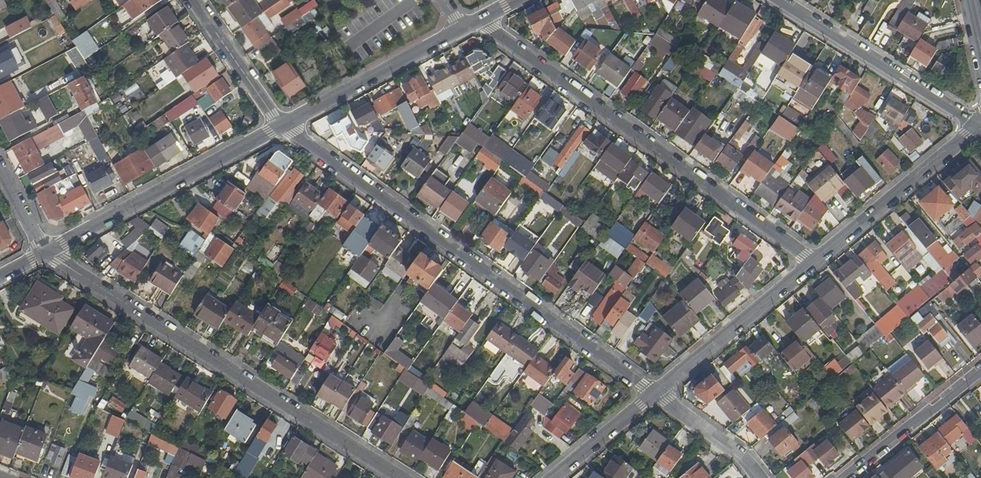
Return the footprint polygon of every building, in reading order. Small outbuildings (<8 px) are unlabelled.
[(60,0),(52,0),(60,12),(65,8),(60,0)] [(145,9),(158,0),(139,0),(145,9)] [(232,1),(246,22),(260,12),(267,7),(262,0),(234,0),(232,1)] [(574,0),(564,0),(565,1),(560,4),(559,1),(546,7),(553,21),(566,15),(563,10),(569,7),(570,9),(573,10),(577,5),(574,0)] [(577,5),(582,15),(594,9),(597,16),(604,12),(601,6),(602,6),(610,2),(609,0),(574,0),(577,5)] [(644,13),(637,0),(627,0),(636,17),(644,13)] [(671,11),(678,0),(665,0),(668,4),(671,11)] [(726,0),(709,0),(701,13),(721,26),(724,23),(735,6),(726,0)] [(724,23),(744,37),(759,14),(739,0),(738,0),(735,6),(724,23)] [(874,17),(883,2),(879,0),(874,0),(866,12),(874,17)] [(908,1),(903,10),(910,14),(911,14),(919,0),(907,0),(908,1)] [(524,8),(528,15),(539,9),(536,2),(524,8)] [(610,2),(602,6),(610,22),(612,21),(616,28),(624,29),(610,2)] [(183,17),(172,3),(152,17),(162,32),(163,31),(182,18),(183,17)] [(300,4),(286,15),(290,22),(305,11),(300,4)] [(539,9),(528,15),(537,32),(542,29),(547,41),(548,39),(556,30),(557,29),(553,21),(546,7),(546,6),(539,9)] [(64,19),(70,15),(65,8),(60,12),(64,19)] [(910,14),(903,10),(892,26),(900,32),(910,14)] [(60,12),(53,16),(64,33),(70,28),(64,19),(60,12)] [(260,12),(246,22),(254,33),(255,32),(258,37),(271,28),(260,12)] [(768,20),(759,14),(744,37),(726,66),(721,74),(732,81),(740,87),(742,88),(746,81),(765,53),(759,49),(758,49),(745,69),(735,63),(746,46),(752,40),(760,32),(768,20)] [(910,14),(900,32),(919,44),(933,22),(921,14),(918,19),(911,14),(910,14)] [(192,39),(195,37),(182,18),(163,31),(177,50),(188,42),(192,39)] [(1,43),(24,31),(19,20),(0,29),(0,41),(1,43)] [(680,45),(684,39),(662,25),(659,31),(665,36),(674,41),(680,45)] [(260,43),(274,33),(271,28),(258,37),(257,38),(260,43)] [(556,30),(548,39),(568,54),(576,44),(556,30)] [(274,33),(260,43),(265,49),(274,42),(279,50),(287,45),(277,31),(274,33)] [(622,35),(617,31),(611,37),(617,42),(622,35)] [(659,44),(665,36),(659,31),(653,40),(659,44)] [(791,60),(799,47),(777,33),(769,47),(765,53),(786,67),(791,60)] [(659,44),(667,50),(674,41),(665,36),(659,44)] [(925,39),(914,56),(930,67),(940,53),(962,48),(958,38),(933,44),(925,39)] [(196,51),(198,49),(192,39),(188,42),(196,51)] [(575,56),(592,68),(604,51),(588,39),(575,56)] [(680,45),(674,41),(667,50),(674,54),(680,45)] [(705,52),(707,49),(696,41),(689,52),(700,60),(701,59),(705,52)] [(168,56),(180,74),(196,63),(202,59),(204,58),(198,49),(196,51),(188,42),(177,50),(168,56)] [(81,43),(75,47),(85,66),(84,67),(87,74),(88,73),(97,69),(81,43)] [(765,53),(769,47),(762,43),(759,49),(765,53)] [(673,69),(686,50),(680,45),(674,54),(666,65),(673,69)] [(0,50),(0,78),(17,70),(5,47),(0,50)] [(806,51),(799,47),(791,60),(797,64),(806,51)] [(460,81),(461,84),(477,74),(475,70),(494,60),(492,56),(482,49),(474,49),(475,51),(467,55),(467,54),(450,63),(451,64),(460,81)] [(638,73),(639,74),(653,55),(645,51),(634,67),(633,69),(638,73)] [(613,52),(599,71),(621,86),(633,69),(634,67),(613,52)] [(722,73),(726,66),(705,52),(701,59),(722,73)] [(293,54),(276,66),(293,89),(309,78),(293,54)] [(202,59),(196,63),(208,82),(214,78),(213,76),(221,70),(211,55),(203,60),(202,59)] [(945,55),(935,70),(944,76),(949,68),(947,67),(952,60),(945,55)] [(508,69),(510,72),(499,88),(517,101),(529,84),(513,72),(522,64),(515,59),(508,69)] [(700,60),(694,69),(713,82),(719,73),(700,60)] [(480,89),(489,96),(508,69),(499,63),(480,89)] [(451,64),(428,75),(441,100),(453,94),(449,87),(460,81),(451,64)] [(861,85),(864,80),(843,67),(838,76),(845,80),(840,89),(845,93),(853,98),(861,85)] [(796,99),(814,111),(835,79),(820,70),(817,75),(813,72),(796,99)] [(426,71),(403,83),(412,100),(416,98),(421,106),(430,102),(433,107),(442,103),(441,100),(428,75),(426,71)] [(30,72),(12,82),(22,101),(40,91),(30,72)] [(233,88),(222,72),(214,78),(208,82),(206,84),(214,95),(218,92),(221,97),(233,88)] [(103,100),(88,73),(87,74),(73,81),(87,108),(103,100)] [(624,92),(633,100),(648,80),(639,74),(638,73),(624,92)] [(186,77),(180,79),(184,89),(189,87),(186,77)] [(789,102),(796,90),(780,80),(776,86),(774,85),(768,95),(777,101),(780,97),(789,102)] [(727,87),(735,93),(736,92),(740,87),(732,81),(727,87)] [(763,102),(768,95),(746,81),(742,88),(752,95),(760,100),(763,102)] [(135,83),(125,93),(129,97),(139,87),(135,83)] [(196,91),(204,102),(214,95),(206,84),(196,91)] [(875,94),(861,85),(853,98),(848,106),(855,110),(864,121),(857,132),(865,141),(868,135),(878,120),(880,116),(864,107),(866,103),(868,104),(875,94)] [(644,109),(657,120),(660,117),(674,96),(660,86),(644,109)] [(397,87),(374,98),(382,112),(397,104),(406,119),(415,115),(407,99),(404,100),(397,87)] [(536,92),(530,87),(519,102),(525,106),(526,105),(533,110),(538,103),(532,98),(536,92)] [(740,87),(736,92),(748,100),(752,95),(742,88),(740,87)] [(853,98),(845,93),(825,126),(832,130),(837,122),(841,116),(848,106),(853,98)] [(120,94),(112,99),(116,104),(124,99),(120,94)] [(48,95),(37,101),(47,119),(57,113),(48,95)] [(660,117),(678,130),(693,109),(675,95),(674,96),(660,117)] [(566,108),(550,96),(541,108),(536,115),(552,127),(561,115),(566,108)] [(891,126),(900,132),(902,129),(913,111),(895,99),(887,111),(886,114),(895,120),(891,126)] [(358,111),(363,121),(377,114),(371,103),(358,111)] [(785,103),(778,112),(783,116),(787,110),(789,106),(785,103)] [(713,118),(695,106),(693,109),(678,130),(677,132),(694,144),(713,118)] [(223,129),(234,121),(225,108),(214,116),(223,129)] [(63,121),(68,129),(88,116),(85,109),(67,119),(63,121)] [(181,117),(184,124),(199,116),(195,109),(181,117)] [(922,113),(914,109),(913,111),(902,129),(908,132),(913,124),(915,125),(922,113)] [(0,120),(11,141),(13,140),(37,127),(32,118),(24,122),(19,110),(0,120)] [(803,130),(807,124),(787,110),(783,116),(786,117),(801,128),(803,130)] [(163,124),(173,118),(168,111),(159,117),(163,124)] [(205,114),(188,123),(197,140),(214,131),(205,114)] [(349,116),(332,125),(338,136),(344,133),(350,145),(358,133),(349,116)] [(859,149),(862,144),(841,116),(837,122),(859,149)] [(148,117),(136,125),(140,131),(152,122),(148,117)] [(780,120),(773,129),(791,143),(801,128),(786,117),(782,122),(780,120)] [(743,132),(745,134),(753,124),(747,119),(739,130),(743,132)] [(873,139),(881,125),(878,120),(868,135),(873,139)] [(589,129),(581,123),(554,162),(562,168),(576,151),(575,150),(589,129)] [(424,133),(431,134),(427,125),(421,127),(424,133)] [(467,126),(464,131),(474,138),(484,146),(488,141),(467,126)] [(161,163),(162,165),(188,147),(175,129),(150,146),(150,147),(161,163)] [(603,157),(614,143),(595,129),(585,144),(603,157)] [(99,136),(96,130),(84,136),(87,142),(92,140),(99,136)] [(743,132),(739,130),(735,136),(739,139),(743,132)] [(474,138),(464,131),(460,136),(455,142),(462,147),(466,143),(468,145),(474,138)] [(916,132),(905,141),(916,155),(927,145),(916,132)] [(358,133),(350,145),(351,147),(361,151),(369,140),(360,135),(358,133)] [(696,147),(716,162),(718,159),(727,146),(718,138),(717,141),(706,133),(696,147)] [(750,147),(756,152),(757,151),(766,139),(760,134),(750,147)] [(460,136),(452,135),(442,148),(448,152),(455,142),(460,136)] [(99,136),(92,140),(95,147),(103,143),(99,136)] [(31,138),(14,147),(28,173),(45,164),(31,138)] [(899,138),(895,142),(903,152),(907,148),(899,138)] [(488,141),(484,146),(495,154),(499,149),(488,141)] [(377,142),(366,158),(383,169),(383,170),(394,155),(377,142)] [(622,170),(623,171),(632,159),(634,156),(614,142),(614,143),(603,157),(606,159),(603,165),(601,164),(598,168),(599,169),(596,173),(612,184),(622,170)] [(103,143),(95,147),(102,159),(110,157),(103,143)] [(727,146),(718,159),(733,170),(745,154),(730,143),(727,146)] [(834,165),(841,159),(828,143),(821,149),(834,165)] [(415,146),(402,164),(420,177),(426,168),(428,170),(432,165),(430,164),(433,160),(415,146)] [(484,146),(477,155),(486,162),(484,164),(490,169),(492,166),(497,170),(500,167),(504,160),(495,154),(484,146)] [(121,177),(124,183),(161,163),(150,147),(115,165),(121,177)] [(783,157),(789,161),(795,152),(790,147),(783,157)] [(817,167),(825,156),(820,149),(810,162),(817,167)] [(260,171),(275,183),(292,159),(278,150),(275,151),(260,171)] [(511,151),(504,160),(524,174),(527,176),(530,171),(533,167),(511,151)] [(757,151),(756,152),(742,170),(749,176),(750,174),(761,182),(774,164),(757,151)] [(881,162),(891,175),(904,165),(893,152),(881,162)] [(789,161),(783,157),(776,166),(764,183),(758,192),(776,205),(786,191),(778,185),(780,183),(774,178),(778,172),(783,176),(793,163),(789,161)] [(847,180),(862,199),(885,181),(867,158),(861,163),(866,170),(854,180),(851,176),(847,180)] [(619,177),(630,185),(628,187),(631,189),(633,187),(636,189),(649,171),(632,159),(623,171),(619,177)] [(504,160),(500,167),(519,181),(524,174),(504,160)] [(30,176),(39,195),(77,174),(70,162),(51,172),(48,167),(30,176)] [(109,173),(113,180),(121,177),(115,165),(114,164),(111,165),(114,170),(109,173)] [(776,166),(774,164),(761,182),(764,183),(776,166)] [(86,175),(95,193),(114,183),(113,180),(109,173),(105,165),(86,175)] [(947,185),(958,199),(973,188),(979,195),(980,194),(980,176),(972,165),(947,185)] [(846,179),(857,172),(852,166),(842,173),(846,179)] [(274,195),(282,201),(302,173),(294,167),(288,176),(286,174),(276,186),(279,188),(274,195)] [(839,192),(848,184),(847,183),(834,167),(818,182),(816,180),(811,185),(819,195),(825,202),(838,190),(839,192)] [(451,178),(437,168),(421,190),(419,192),(439,207),(451,191),(445,186),(451,178)] [(530,171),(527,176),(544,189),(547,191),(551,185),(530,171)] [(660,203),(673,185),(653,172),(636,196),(642,200),(646,193),(660,203)] [(50,217),(56,218),(91,200),(77,174),(39,195),(50,217)] [(519,181),(519,182),(540,196),(544,189),(527,176),(524,174),(519,181)] [(216,197),(232,209),(245,191),(229,179),(216,197)] [(510,194),(490,180),(475,201),(495,215),(510,194)] [(306,183),(315,190),(317,188),(308,181),(306,183)] [(305,220),(324,193),(317,188),(315,190),(306,183),(288,208),(305,220)] [(338,217),(349,202),(331,189),(330,188),(322,198),(319,204),(338,217)] [(939,188),(920,202),(934,220),(953,206),(939,188)] [(544,189),(540,196),(561,210),(565,204),(547,191),(544,189)] [(789,191),(778,206),(800,222),(801,220),(815,201),(804,192),(799,198),(789,191)] [(469,202),(454,192),(442,209),(457,219),(469,202)] [(815,201),(801,220),(816,231),(831,210),(825,202),(819,195),(815,201)] [(271,199),(266,196),(257,208),(262,212),(271,199)] [(95,208),(91,201),(79,208),(84,215),(95,208)] [(198,202),(192,210),(212,225),(218,216),(198,202)] [(337,222),(351,232),(364,214),(350,204),(337,222)] [(565,204),(561,210),(570,218),(569,219),(572,222),(578,214),(568,206),(565,204)] [(972,216),(976,222),(980,214),(980,206),(979,206),(972,216)] [(692,242),(706,223),(685,208),(672,227),(692,242)] [(947,232),(952,238),(972,222),(976,227),(979,225),(978,223),(976,222),(972,216),(966,209),(960,214),(963,219),(947,232)] [(212,225),(192,210),(187,216),(204,229),(193,246),(191,249),(187,247),(185,251),(193,256),(211,227),(212,225)] [(589,221),(595,226),(600,218),(601,217),(594,212),(588,220),(589,221)] [(341,246),(358,258),(361,253),(368,243),(380,226),(364,214),(351,232),(341,246)] [(148,217),(144,222),(148,225),(156,231),(161,224),(158,222),(149,216),(148,217)] [(705,234),(723,246),(732,233),(724,226),(726,224),(717,217),(705,234)] [(910,217),(903,222),(911,231),(917,239),(918,238),(944,270),(943,271),(954,285),(963,276),(955,266),(962,260),(955,252),(949,256),(939,244),(922,224),(918,227),(910,217)] [(505,246),(514,232),(495,218),(481,237),(501,251),(505,246)] [(600,218),(595,226),(597,227),(606,234),(608,235),(613,228),(600,218)] [(8,244),(10,237),(1,219),(0,219),(0,248),(8,244)] [(243,228),(234,221),(225,234),(233,241),(243,228)] [(595,226),(589,221),(583,228),(592,234),(593,233),(597,227),(595,226)] [(613,228),(608,235),(626,248),(628,250),(632,244),(636,238),(637,236),(617,222),(613,228)] [(514,232),(505,246),(525,260),(535,247),(541,238),(521,223),(514,232)] [(657,231),(658,231),(647,223),(637,236),(636,238),(654,251),(664,238),(657,231)] [(380,226),(368,243),(389,258),(398,245),(403,239),(382,224),(380,226)] [(123,239),(128,245),(145,234),(141,227),(123,239)] [(187,278),(216,231),(211,227),(193,256),(181,275),(187,278)] [(597,227),(593,233),(602,239),(606,234),(597,227)] [(965,243),(963,241),(957,245),(974,265),(975,267),(980,262),(980,230),(965,243)] [(952,287),(954,285),(943,271),(917,239),(911,231),(890,248),(903,264),(905,263),(909,268),(924,257),(940,277),(923,290),(933,302),(939,297),(951,288),(952,287)] [(622,253),(626,248),(608,235),(606,234),(602,239),(593,251),(589,257),(595,261),(604,249),(618,259),(622,253)] [(732,245),(729,250),(749,264),(759,249),(761,246),(743,234),(735,247),(732,245)] [(205,252),(221,263),(232,245),(216,235),(205,252)] [(238,235),(234,240),(249,251),(252,246),(238,235)] [(108,255),(99,243),(84,254),(90,262),(97,257),(100,261),(108,255)] [(646,263),(650,257),(632,244),(628,250),(646,263)] [(875,277),(888,294),(898,286),(875,259),(878,257),(884,264),(890,259),(877,244),(859,258),(859,259),(875,277)] [(389,258),(386,263),(403,276),(407,271),(414,261),(409,258),(403,253),(404,250),(398,245),(389,258)] [(572,266),(579,271),(586,262),(589,257),(593,251),(587,246),(572,266)] [(124,248),(107,263),(115,268),(114,269),(133,281),(146,260),(131,250),(129,252),(124,248)] [(642,267),(646,263),(628,250),(626,248),(622,253),(642,267)] [(683,255),(700,278),(703,274),(697,266),(700,261),(694,256),(697,252),(691,248),(689,250),(687,249),(683,255)] [(768,256),(759,249),(749,264),(748,265),(739,277),(748,288),(755,297),(763,291),(756,283),(761,277),(755,272),(768,256)] [(293,258),(282,251),(276,260),(287,267),(293,258)] [(523,267),(541,281),(555,262),(551,258),(548,261),(535,251),(523,267)] [(414,261),(407,271),(429,288),(434,282),(444,268),(420,252),(414,261)] [(358,258),(351,268),(369,281),(379,266),(361,253),(358,258)] [(257,258),(266,264),(269,260),(260,254),(257,258)] [(650,257),(646,263),(657,270),(664,276),(667,278),(672,270),(652,255),(650,257)] [(859,259),(836,277),(858,304),(860,302),(865,298),(854,284),(859,280),(859,281),(861,280),(865,284),(875,277),(859,259)] [(290,282),(296,274),(276,260),(270,268),(284,278),(290,282)] [(149,278),(170,292),(181,276),(160,262),(149,278)] [(586,262),(579,271),(569,285),(577,291),(580,286),(592,295),(606,276),(586,262)] [(969,270),(976,278),(980,274),(980,262),(975,267),(974,265),(969,270)] [(904,281),(910,276),(902,265),(895,269),(904,281)] [(609,294),(618,300),(628,287),(626,285),(631,278),(632,278),(617,266),(611,274),(619,281),(609,294)] [(957,294),(976,278),(969,270),(963,276),(954,285),(952,287),(957,294)] [(700,278),(705,284),(711,279),(704,272),(703,274),(700,278)] [(548,277),(542,285),(556,294),(562,286),(548,277)] [(748,288),(739,277),(734,281),(730,278),(721,286),(724,289),(718,294),(728,307),(743,294),(742,293),(748,288)] [(687,302),(697,314),(717,298),(705,284),(700,278),(681,295),(687,302)] [(284,279),(279,286),(293,295),(297,288),(284,279)] [(833,281),(817,293),(833,313),(849,301),(833,281)] [(35,282),(19,307),(54,329),(67,308),(49,296),(51,292),(35,282)] [(421,300),(445,318),(457,302),(459,300),(434,282),(429,288),(421,300)] [(945,305),(957,295),(951,288),(939,297),(945,305)] [(923,290),(922,289),(900,308),(910,320),(911,319),(931,303),(933,302),(923,290)] [(362,296),(380,308),(384,303),(365,291),(362,296)] [(223,320),(230,309),(205,293),(193,312),(202,318),(204,315),(219,326),(223,320)] [(592,318),(600,325),(618,300),(609,294),(602,304),(592,318)] [(308,303),(322,312),(325,308),(323,307),(312,298),(308,303)] [(608,320),(614,325),(630,302),(624,298),(612,313),(608,320)] [(651,310),(656,305),(651,299),(646,306),(651,310)] [(250,331),(259,317),(235,301),(230,309),(223,320),(233,326),(235,323),(249,332),(250,331)] [(327,301),(323,307),(325,308),(331,312),(332,313),(338,318),(343,322),(348,316),(327,301)] [(822,301),(810,310),(822,325),(829,320),(834,316),(825,305),(822,301)] [(10,320),(1,302),(0,302),(0,325),(10,320)] [(69,356),(83,366),(84,364),(100,339),(107,329),(95,322),(100,314),(83,302),(68,325),(75,330),(84,336),(81,341),(80,340),(69,356)] [(444,319),(460,331),(473,314),(457,302),(445,318),(444,319)] [(697,314),(687,302),(666,317),(682,338),(692,331),(690,328),(701,319),(697,314)] [(860,302),(858,304),(866,314),(868,312),(860,302)] [(931,303),(911,319),(924,334),(928,331),(939,344),(949,336),(938,323),(937,321),(939,319),(937,316),(940,314),(931,303)] [(278,343),(291,322),(266,305),(260,316),(259,317),(250,331),(275,347),(278,343)] [(910,320),(900,308),(877,328),(886,339),(910,320)] [(807,309),(805,311),(821,330),(825,334),(826,333),(815,319),(807,309)] [(638,318),(628,310),(613,331),(623,339),(638,318)] [(805,311),(788,325),(800,340),(804,345),(821,330),(805,311)] [(338,318),(332,313),(325,324),(332,328),(338,318)] [(484,320),(473,313),(473,314),(460,331),(459,333),(461,335),(453,345),(469,357),(477,346),(470,340),(484,320)] [(100,314),(95,322),(107,329),(112,321),(100,314)] [(204,315),(202,318),(217,329),(219,326),(204,315)] [(980,342),(980,326),(973,316),(959,327),(975,347),(980,342)] [(829,320),(822,325),(828,332),(833,327),(830,323),(831,322),(829,320)] [(508,352),(519,337),(499,322),(486,338),(507,354),(508,352)] [(235,323),(233,326),(246,336),(249,332),(235,323)] [(641,351),(657,363),(675,339),(659,327),(650,338),(644,333),(637,342),(644,347),(641,351)] [(886,339),(877,328),(858,344),(862,348),(867,355),(875,349),(886,339)] [(84,336),(75,330),(62,351),(69,356),(80,340),(81,341),(84,336)] [(320,332),(309,348),(326,360),(337,343),(320,332)] [(388,345),(384,351),(409,369),(414,361),(397,349),(404,340),(397,335),(388,345)] [(536,354),(539,349),(520,335),(519,337),(508,352),(515,357),(527,366),(536,354)] [(914,350),(925,343),(920,336),(909,343),(914,350)] [(749,350),(761,364),(777,351),(766,338),(749,350)] [(92,369),(101,375),(106,368),(107,369),(119,350),(100,339),(84,364),(86,365),(92,369)] [(804,345),(800,340),(781,356),(796,374),(814,358),(804,345)] [(932,350),(932,346),(929,342),(915,353),(929,370),(934,366),(937,364),(938,366),(945,361),(936,350),(932,350)] [(297,367),(302,358),(278,343),(275,347),(274,348),(280,351),(278,354),(297,367)] [(138,344),(127,363),(148,376),(157,361),(160,357),(138,344)] [(274,348),(266,361),(290,377),(293,373),(297,367),(278,354),(280,351),(274,348)] [(749,350),(747,348),(726,366),(733,374),(738,370),(740,372),(742,371),(746,376),(761,364),(749,350)] [(862,348),(848,359),(853,366),(867,355),(862,348)] [(509,365),(515,357),(508,352),(507,354),(503,359),(509,365)] [(889,353),(883,358),(889,365),(895,360),(889,353)] [(527,366),(524,371),(545,386),(553,374),(556,370),(549,364),(543,360),(544,359),(536,354),(527,366)] [(577,363),(566,356),(556,370),(553,374),(567,383),(575,372),(572,370),(577,363)] [(824,370),(833,381),(853,366),(848,359),(841,365),(837,360),(824,370)] [(924,376),(912,360),(893,376),(906,392),(907,393),(913,388),(912,386),(915,384),(924,376)] [(148,376),(146,380),(166,393),(178,374),(157,361),(148,376)] [(10,380),(1,364),(0,365),(0,380),(10,380)] [(92,369),(86,365),(78,377),(81,378),(77,386),(72,397),(68,406),(73,409),(76,411),(85,392),(90,394),(94,385),(88,382),(87,381),(85,380),(92,369)] [(871,387),(890,372),(884,365),(869,377),(873,382),(869,385),(871,387)] [(607,385),(580,366),(571,379),(580,385),(576,391),(594,403),(607,385)] [(893,376),(890,372),(871,387),(888,409),(895,403),(894,401),(906,392),(893,376)] [(300,378),(293,373),(290,377),(287,382),(294,387),(300,378)] [(328,374),(314,394),(327,403),(329,401),(341,410),(354,390),(341,381),(340,383),(328,374)] [(183,375),(172,393),(198,409),(209,391),(183,375)] [(705,405),(722,392),(710,377),(694,390),(693,398),(705,405)] [(354,390),(341,410),(366,426),(375,411),(377,409),(358,397),(367,383),(361,379),(354,390)] [(429,385),(425,392),(449,410),(453,403),(444,396),(429,385)] [(207,405),(223,416),(234,398),(218,388),(207,405)] [(755,408),(737,389),(719,405),(724,412),(727,409),(738,421),(742,418),(755,408)] [(2,412),(10,414),(18,393),(10,390),(2,412)] [(888,412),(871,390),(854,404),(871,426),(888,412)] [(785,416),(793,410),(778,392),(774,396),(779,402),(776,404),(776,405),(785,416)] [(895,403),(907,393),(906,392),(894,401),(895,403)] [(540,393),(531,405),(546,415),(554,403),(540,393)] [(108,394),(103,402),(118,411),(123,404),(108,394)] [(581,414),(567,403),(553,422),(552,421),(546,428),(560,438),(565,431),(567,433),(581,414)] [(766,436),(777,427),(758,405),(755,408),(742,418),(761,440),(766,436)] [(465,411),(462,409),(455,419),(471,430),(478,421),(465,411)] [(518,424),(497,409),(484,425),(502,439),(505,441),(518,424)] [(727,409),(724,412),(735,424),(738,421),(727,409)] [(138,422),(142,415),(132,410),(129,417),(138,422)] [(233,410),(222,428),(242,440),(252,423),(233,410)] [(399,426),(375,411),(366,426),(365,427),(389,442),(399,426)] [(857,411),(839,425),(852,442),(870,427),(857,411)] [(115,430),(119,422),(103,412),(100,417),(109,423),(108,425),(115,430)] [(535,418),(526,412),(518,424),(505,441),(518,450),(533,430),(529,427),(535,418)] [(417,417),(411,413),(399,431),(405,435),(417,417)] [(957,425),(952,419),(938,430),(950,445),(964,434),(963,432),(966,430),(970,435),(968,437),(972,442),(976,438),(957,415),(955,417),(960,422),(957,425)] [(274,423),(264,417),(245,448),(254,454),(274,423)] [(0,420),(0,455),(9,458),(12,450),(21,428),(0,420)] [(785,429),(780,423),(777,427),(766,436),(770,441),(785,429)] [(21,428),(12,450),(34,458),(43,433),(22,425),(21,428)] [(786,428),(785,429),(770,441),(782,456),(798,443),(786,428)] [(428,439),(412,429),(399,448),(415,458),(428,439)] [(640,447),(657,460),(667,447),(670,442),(653,429),(640,447)] [(148,431),(147,436),(167,446),(162,460),(169,462),(176,445),(148,431)] [(938,432),(919,447),(934,466),(953,450),(938,432)] [(291,434),(281,449),(296,458),(292,464),(302,470),(309,458),(299,452),(305,443),(291,434)] [(430,438),(418,456),(438,469),(450,450),(430,438)] [(179,439),(176,445),(203,459),(207,453),(179,439)] [(816,443),(805,451),(795,459),(799,464),(790,472),(795,477),(815,477),(817,477),(810,468),(816,463),(822,458),(829,467),(836,461),(835,459),(842,453),(830,439),(820,447),(816,443)] [(55,463),(61,447),(48,442),(44,455),(48,457),(47,460),(55,463)] [(176,445),(169,462),(177,465),(183,468),(185,462),(199,469),(203,459),(176,445)] [(681,456),(667,447),(657,460),(655,462),(669,472),(681,456)] [(313,451),(309,458),(302,470),(298,475),(303,477),(326,477),(334,464),(313,451)] [(877,476),(879,477),(910,477),(923,468),(908,451),(877,476)] [(75,456),(65,452),(58,471),(68,475),(75,456)] [(68,476),(73,477),(91,477),(97,464),(83,458),(84,456),(76,453),(75,456),(68,475),(68,476)] [(101,474),(110,477),(125,477),(131,463),(109,453),(101,474)] [(231,456),(224,469),(230,472),(237,459),(231,456)] [(496,459),(490,456),(484,465),(489,469),(496,459)] [(633,467),(618,457),(606,471),(616,477),(625,477),(633,467)] [(441,475),(446,477),(457,477),(464,468),(451,459),(441,475)] [(496,459),(489,469),(483,477),(511,477),(515,471),(496,459)] [(137,462),(131,477),(141,477),(146,465),(137,462)] [(177,465),(169,462),(164,475),(172,477),(173,477),(177,465)] [(697,464),(680,477),(708,477),(697,464)] [(457,477),(476,477),(477,476),(464,468),(457,477)]
